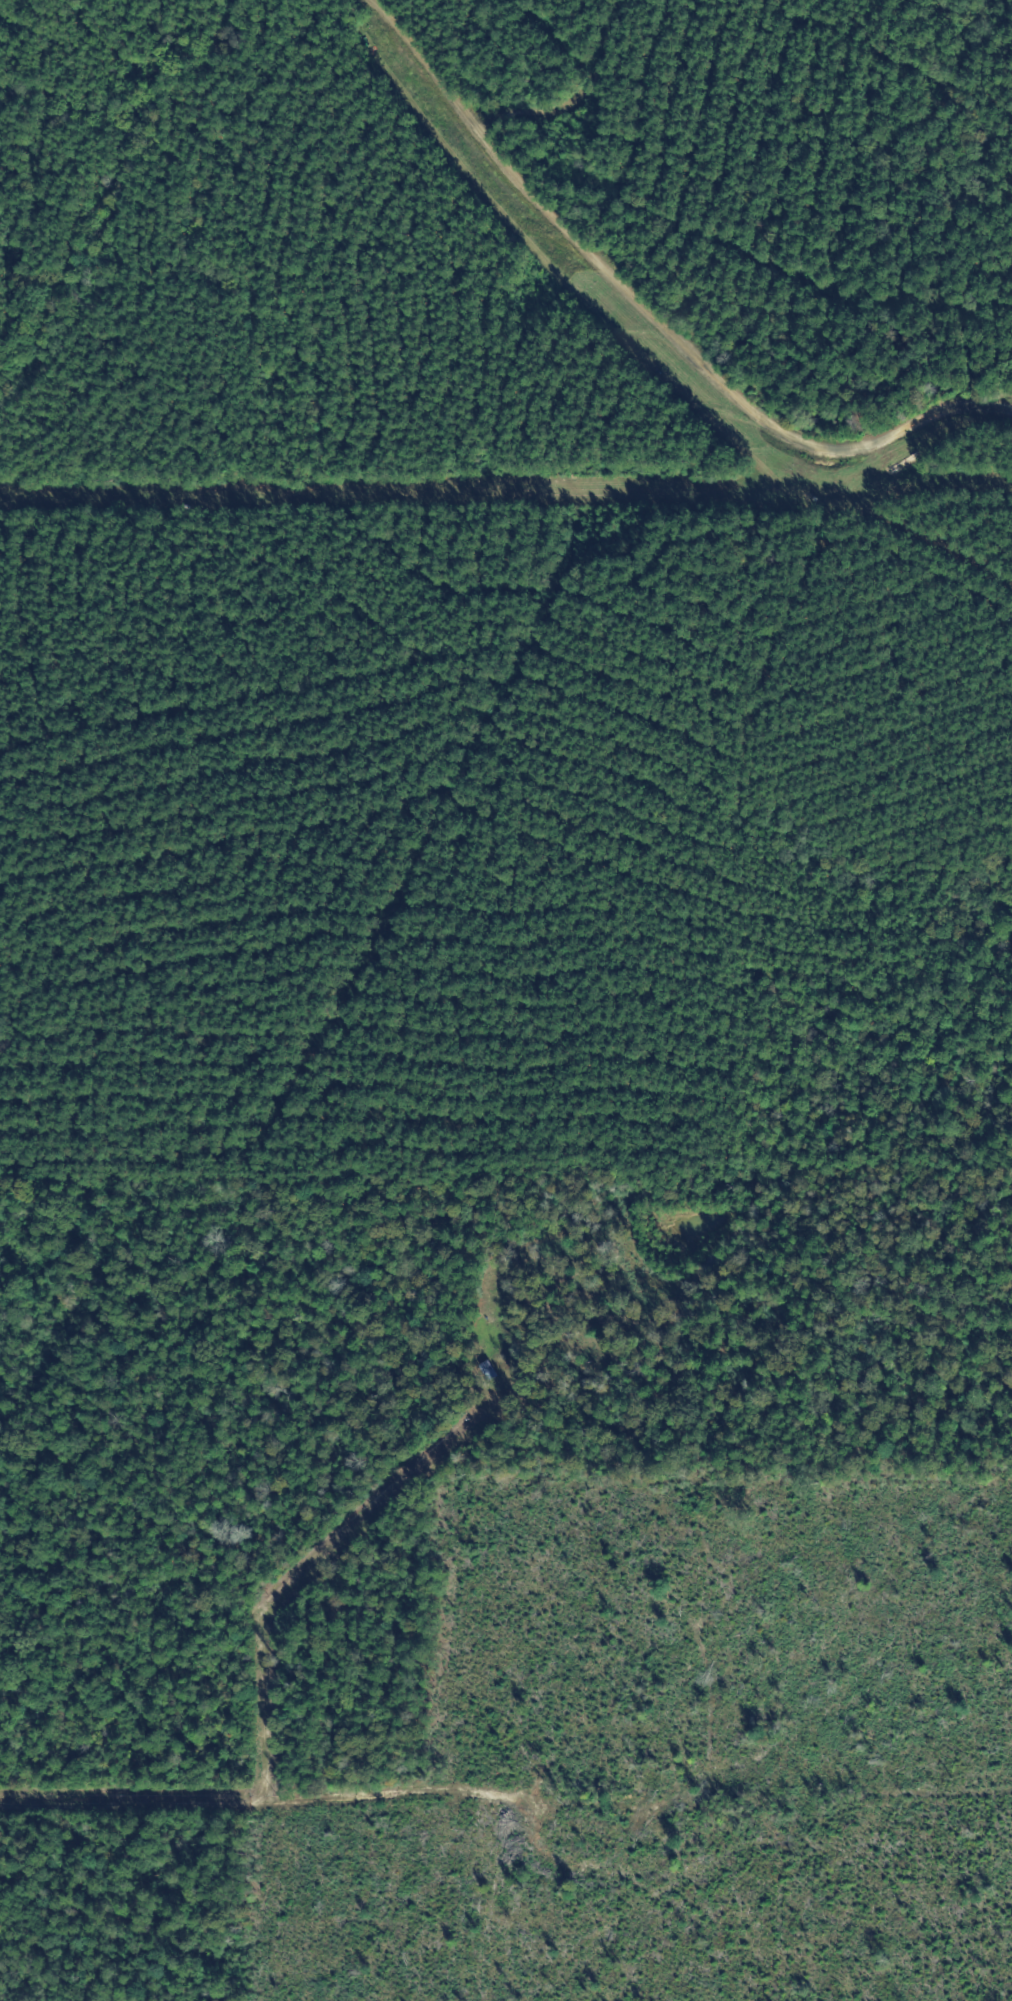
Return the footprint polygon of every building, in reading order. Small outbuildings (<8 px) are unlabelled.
[(486,1381),(494,1376),(484,1360),(476,1366),(486,1381)]
